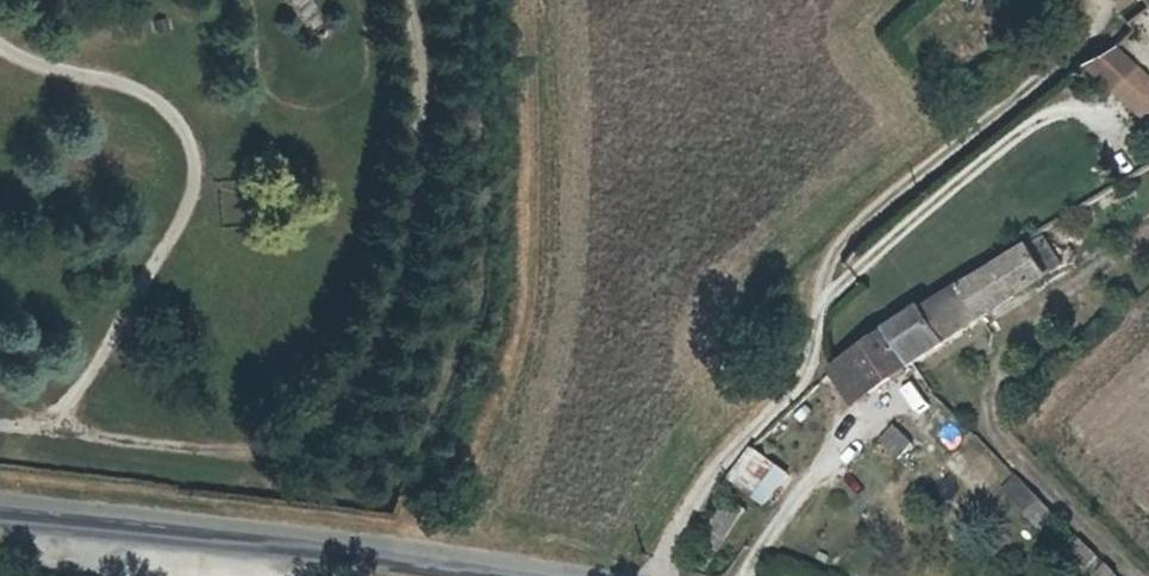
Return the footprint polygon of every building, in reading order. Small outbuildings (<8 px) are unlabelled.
[(1148,123),(1148,81),(1109,44),(1079,66),(1148,123)] [(893,326),(917,362),(1066,264),(1050,236),(931,308),(928,306),(893,326)] [(859,399),(917,362),(893,326),(864,344),(865,348),(838,365),(859,399)] [(899,428),(887,441),(905,457),(917,443),(899,428)] [(757,447),(737,475),(775,501),(794,472),(757,447)] [(1030,490),(1016,476),(1001,491),(1049,540),(1065,523),(1030,490)] [(737,541),(745,506),(722,500),(714,536),(737,541)] [(1097,556),(1084,542),(1071,554),(1085,568),(1097,556)] [(1108,565),(1096,575),(1118,575),(1119,575),(1108,565)]
